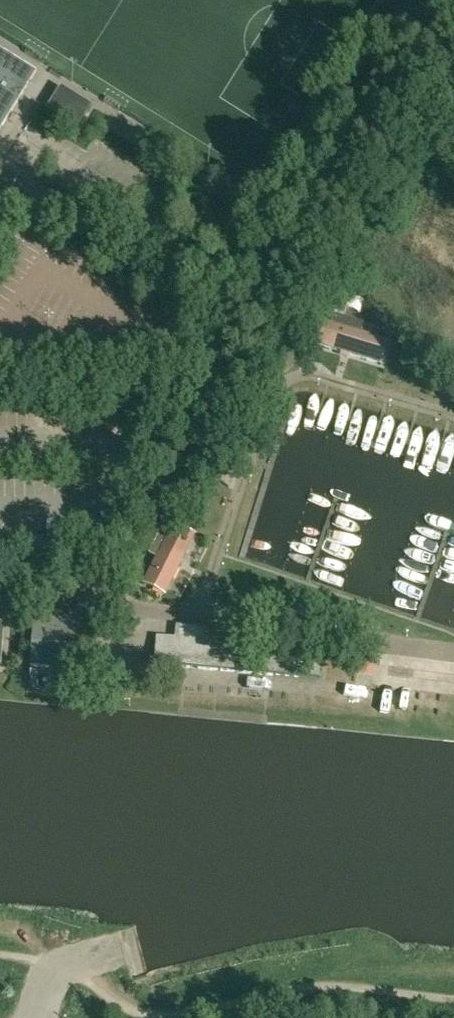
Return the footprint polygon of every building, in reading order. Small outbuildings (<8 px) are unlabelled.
[(10,115),(36,72),(0,49),(0,130),(10,115)] [(92,106),(60,87),(47,107),(79,127),(92,106)] [(325,289),(317,309),(345,317),(350,297),(325,289)] [(331,325),(323,322),(316,345),(381,364),(387,341),(360,333),(363,324),(333,315),(331,325)] [(181,518),(166,510),(157,526),(162,528),(162,527),(171,531),(174,524),(177,526),(181,518)] [(164,594),(187,548),(194,534),(190,532),(175,524),(171,531),(162,527),(150,553),(158,557),(144,584),(164,594)] [(29,665),(93,670),(96,628),(84,627),(84,616),(33,612),(29,665)] [(319,680),(322,653),(257,646),(156,637),(153,664),(319,680)] [(367,676),(373,677),(375,660),(369,659),(358,658),(356,675),(367,676)]
